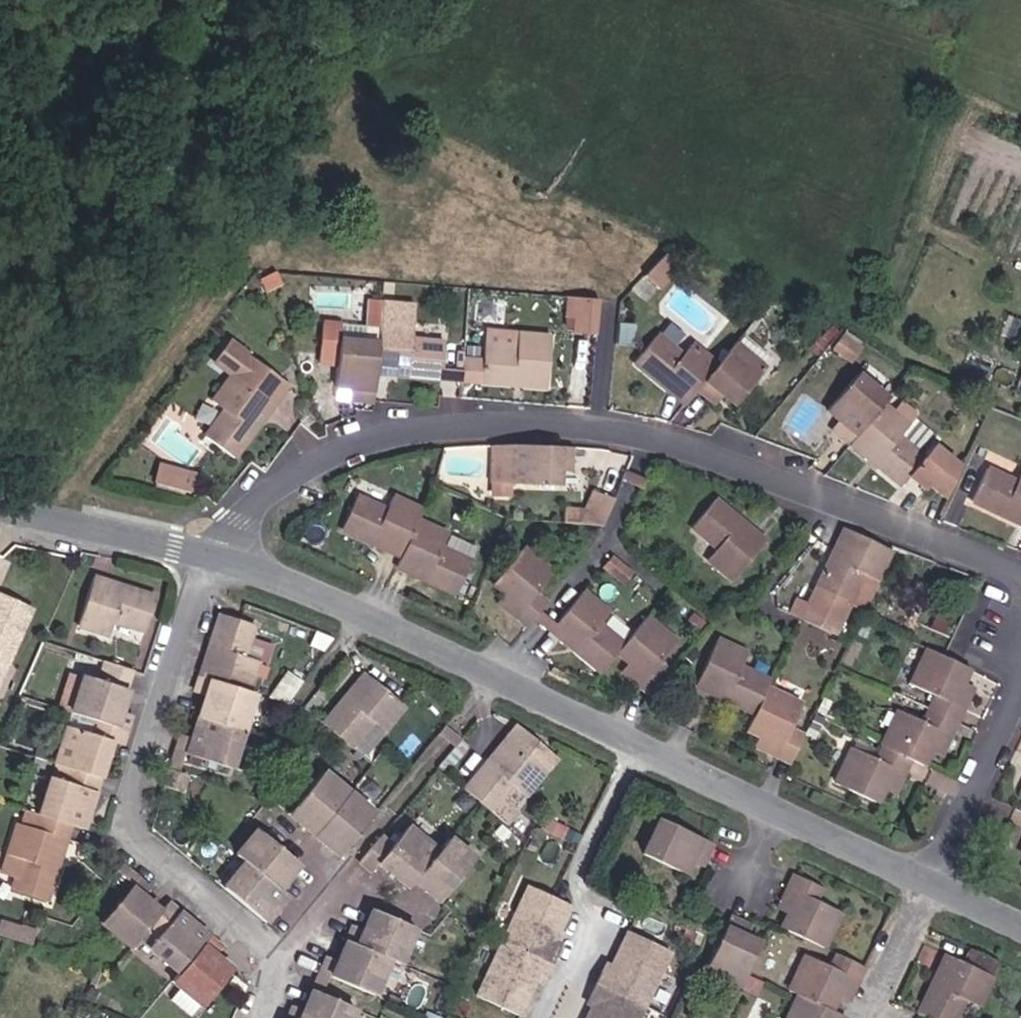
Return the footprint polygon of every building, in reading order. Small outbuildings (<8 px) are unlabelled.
[(647,269),(663,282),(683,258),(667,245),(647,269)] [(380,361),(448,370),(449,363),(452,336),(418,332),(421,296),(387,293),(386,299),(383,326),(383,335),(380,361)] [(577,327),(598,328),(600,298),(571,295),(569,315),(577,316),(577,327)] [(364,324),(383,326),(386,299),(366,297),(364,324)] [(378,380),(380,361),(383,335),(344,332),(345,322),(330,321),(329,352),(340,353),(340,368),(365,369),(364,379),(378,380)] [(344,332),(383,335),(383,326),(364,324),(345,322),(344,332)] [(490,376),(550,380),(553,331),(491,326),(490,370),(490,376)] [(228,400),(209,424),(237,444),(263,409),(259,406),(262,401),(266,404),(287,376),(232,335),(219,354),(234,367),(215,390),(228,400)] [(692,398),(702,386),(723,360),(698,340),(687,353),(663,335),(642,363),(692,398)] [(723,390),(740,401),(768,366),(737,342),(723,360),(702,386),(716,397),(723,390)] [(449,363),(448,370),(490,376),(490,370),(449,363)] [(339,376),(364,379),(365,369),(340,368),(339,376)] [(837,424),(854,438),(884,403),(890,395),(861,372),(830,410),(841,419),(837,424)] [(942,444),(933,451),(908,428),(911,425),(884,403),(854,438),(908,482),(916,476),(925,485),(932,481),(948,495),(963,463),(942,444)] [(942,444),(945,439),(919,416),(911,425),(908,428),(933,451),(942,444)] [(575,447),(505,441),(502,474),(515,475),(558,479),(559,461),(575,462),(575,447)] [(486,446),(452,445),(452,472),(486,472),(486,446)] [(989,460),(1015,475),(1020,467),(993,452),(989,460)] [(159,484),(171,488),(175,471),(162,469),(159,484)] [(1020,522),(1020,482),(991,469),(975,503),(1020,522)] [(171,488),(189,492),(192,475),(175,471),(171,488)] [(515,475),(502,474),(501,489),(514,490),(515,475)] [(343,521),(402,550),(424,503),(426,499),(394,484),(384,502),(360,489),(343,521)] [(582,510),(603,522),(615,499),(595,487),(582,510)] [(736,578),(769,539),(721,501),(699,526),(722,545),(710,559),(736,578)] [(456,588),(473,558),(441,541),(448,529),(431,520),(436,510),(424,503),(402,550),(398,557),(456,588)] [(850,603),(866,610),(895,548),(853,530),(841,550),(814,605),(796,597),(789,611),(837,634),(850,603)] [(475,555),(480,544),(452,532),(447,543),(475,555)] [(515,609),(531,622),(568,572),(528,541),(498,576),(524,598),(515,609)] [(124,615),(152,626),(166,592),(110,570),(88,618),(118,632),(124,615)] [(14,675),(49,595),(11,578),(0,604),(0,669),(14,675)] [(624,648),(630,640),(602,620),(611,608),(586,589),(555,628),(608,667),(624,648)] [(271,658),(254,652),(264,620),(231,611),(212,672),(261,687),(271,658)] [(681,663),(666,650),(679,635),(651,613),(630,640),(624,648),(651,669),(644,678),(658,690),(681,663)] [(769,691),(773,682),(743,668),(747,657),(717,642),(696,688),(756,717),(769,691)] [(954,701),(962,682),(968,667),(926,647),(911,679),(930,689),(921,708),(956,725),(965,706),(954,701)] [(149,708),(138,704),(147,680),(103,665),(89,701),(112,709),(144,721),(149,708)] [(386,714),(398,722),(420,696),(380,665),(335,722),(360,744),(386,714)] [(213,716),(257,730),(268,689),(261,687),(212,672),(207,686),(221,689),(213,716)] [(954,701),(965,706),(974,687),(962,682),(954,701)] [(793,760),(810,725),(794,719),(800,706),(769,691),(756,717),(750,728),(781,742),(776,753),(793,760)] [(939,737),(949,740),(956,725),(921,708),(915,721),(891,711),(876,744),(915,763),(925,768),(929,759),(939,737)] [(75,764),(113,778),(127,737),(138,739),(144,721),(112,709),(105,727),(80,718),(66,761),(75,764)] [(467,740),(477,729),(459,714),(450,725),(467,740)] [(188,750),(245,768),(257,730),(213,716),(206,738),(192,736),(188,750)] [(538,749),(546,740),(528,725),(521,735),(538,749)] [(513,729),(472,781),(501,805),(511,793),(521,801),(533,786),(536,788),(566,753),(547,738),(546,740),(538,749),(520,735),(513,729)] [(929,759),(939,763),(949,740),(939,737),(929,759)] [(882,807),(887,796),(898,771),(909,775),(915,763),(876,744),(870,757),(847,748),(831,784),(882,807)] [(56,814),(96,829),(113,778),(75,764),(56,814)] [(887,796),(898,802),(909,775),(898,771),(887,796)] [(301,811),(327,832),(361,790),(337,772),(301,811)] [(353,842),(361,832),(382,807),(361,790),(327,832),(348,848),(353,842)] [(723,858),(724,857),(737,827),(694,807),(688,820),(674,815),(657,851),(698,869),(708,851),(723,858)] [(27,890),(56,902),(81,836),(92,839),(96,829),(56,814),(40,808),(35,821),(29,821),(17,853),(23,854),(17,873),(32,877),(27,890)] [(416,881),(423,873),(446,845),(419,823),(405,836),(394,827),(377,846),(370,855),(386,869),(392,863),(416,881)] [(292,884),(312,859),(271,826),(250,851),(261,859),(292,884)] [(370,855),(377,846),(361,832),(353,842),(370,855)] [(423,873),(451,895),(483,855),(457,832),(446,845),(423,873)] [(283,920),(303,895),(292,884),(261,859),(238,885),(283,920)] [(798,923),(846,944),(861,910),(833,897),(838,887),(814,876),(809,889),(813,890),(798,923)] [(146,949),(165,926),(177,911),(161,896),(167,887),(156,878),(118,923),(146,949)] [(563,947),(566,941),(585,905),(542,885),(484,993),(529,1015),(547,981),(550,976),(556,978),(568,949),(563,947)] [(197,974),(227,937),(184,902),(177,911),(165,926),(178,937),(169,950),(197,974)] [(402,953),(417,959),(433,922),(387,902),(379,924),(366,918),(359,935),(402,953)] [(762,985),(768,971),(781,939),(765,932),(769,922),(744,912),(719,967),(762,985)] [(5,933),(40,945),(45,930),(32,926),(30,929),(9,922),(5,933)] [(683,951),(639,930),(621,967),(619,972),(614,970),(600,997),(605,1001),(603,1006),(597,1017),(651,1017),(683,951)] [(334,964),(387,986),(402,953),(359,935),(352,950),(341,946),(334,964)] [(189,984),(219,1009),(248,972),(229,954),(234,943),(227,937),(197,974),(189,984)] [(871,977),(879,981),(887,962),(855,948),(848,965),(817,951),(801,985),(817,993),(855,1009),(861,997),(871,977)] [(995,1003),(1009,972),(965,954),(942,1004),(946,1006),(942,1013),(953,1017),(973,1017),(982,998),(995,1003)] [(861,997),(870,1001),(879,981),(871,977),(861,997)] [(374,1006),(325,985),(318,1002),(303,997),(294,1017),(295,1017),(369,1017),(374,1006)] [(866,1014),(855,1009),(817,993),(806,1017),(864,1017),(866,1014)] [(597,1003),(603,1006),(605,1001),(600,997),(597,1003)]
